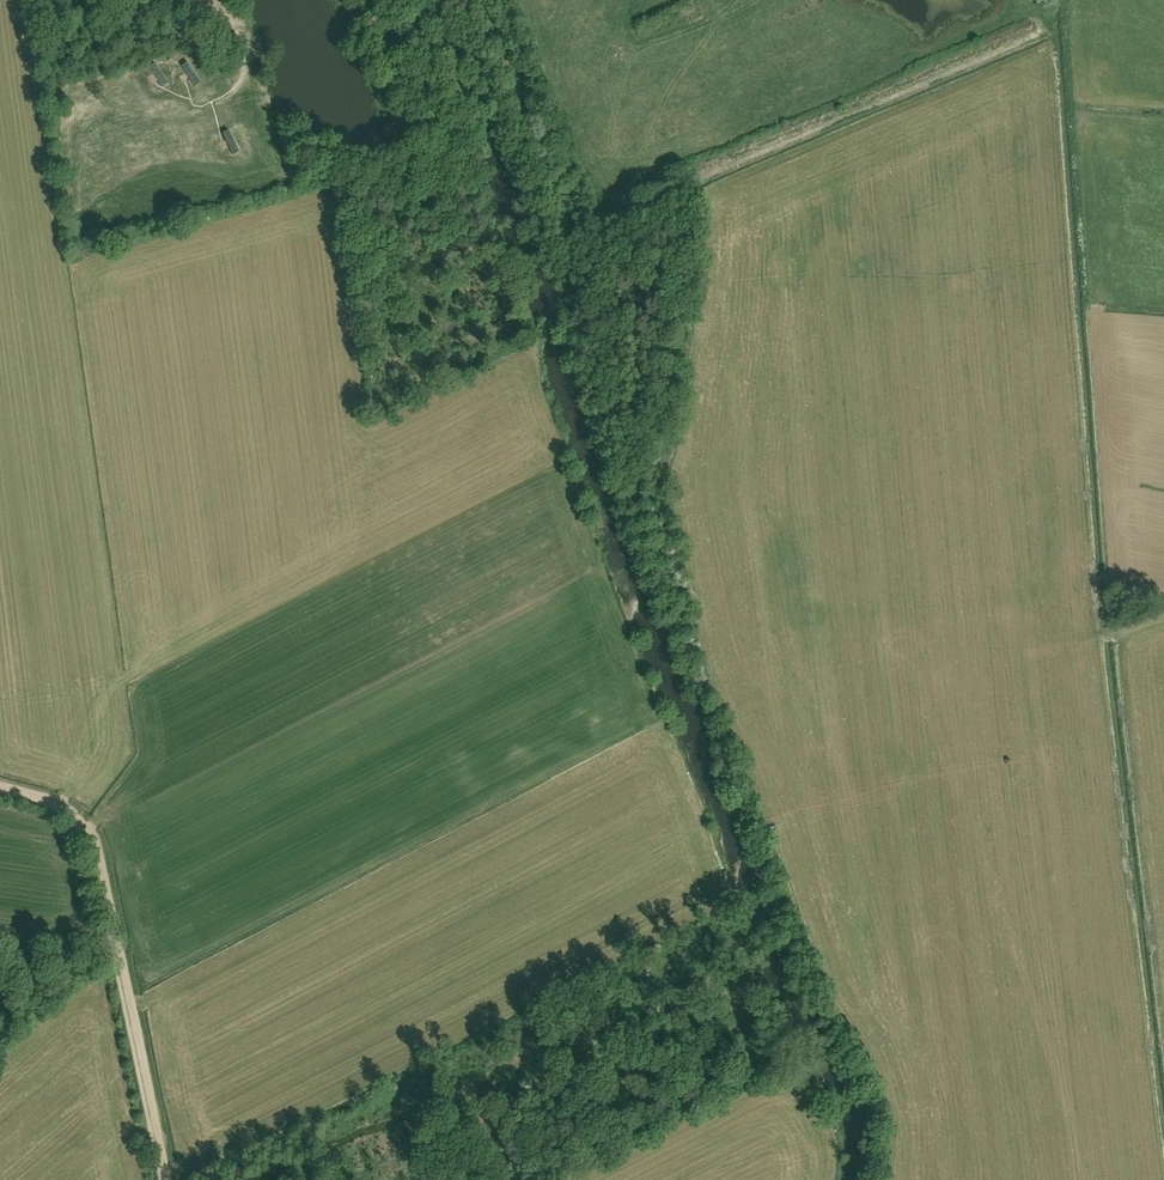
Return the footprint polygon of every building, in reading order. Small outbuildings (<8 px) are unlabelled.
[(200,82),(187,62),(181,66),(194,86),(200,82)] [(168,83),(155,63),(149,67),(163,86),(168,83)] [(239,152),(228,130),(222,133),(232,155),(239,152)]
